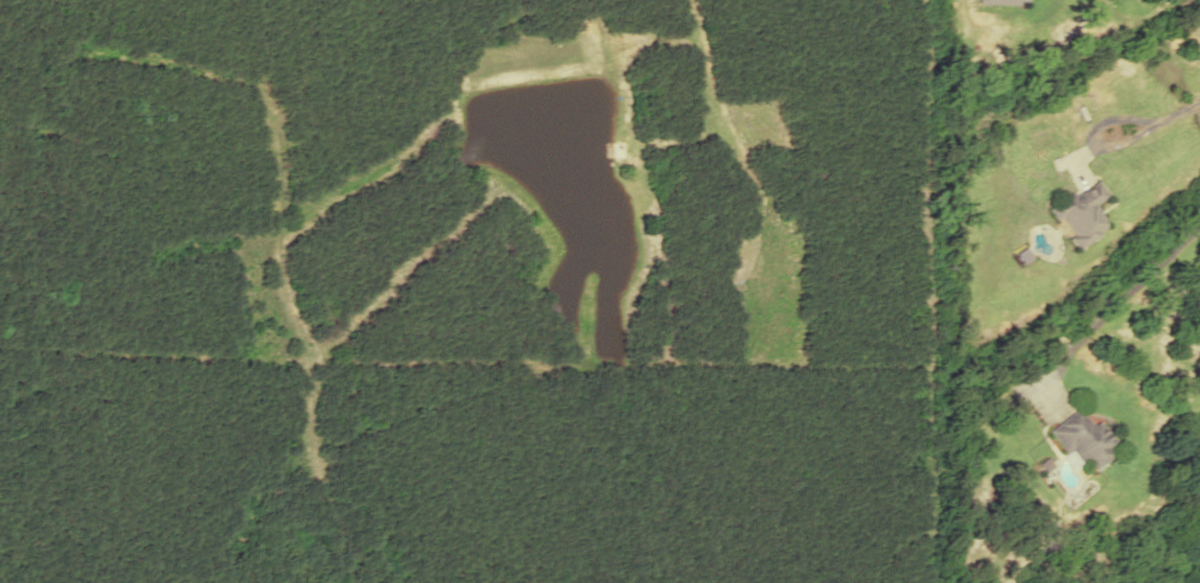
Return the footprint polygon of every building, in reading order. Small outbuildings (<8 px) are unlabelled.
[(1104,230),(1089,205),(1102,197),(1092,179),(1046,205),(1072,249),(1104,230)] [(1048,430),(1077,468),(1085,462),(1092,472),(1118,452),(1095,421),(1090,425),(1078,408),(1048,430)]
